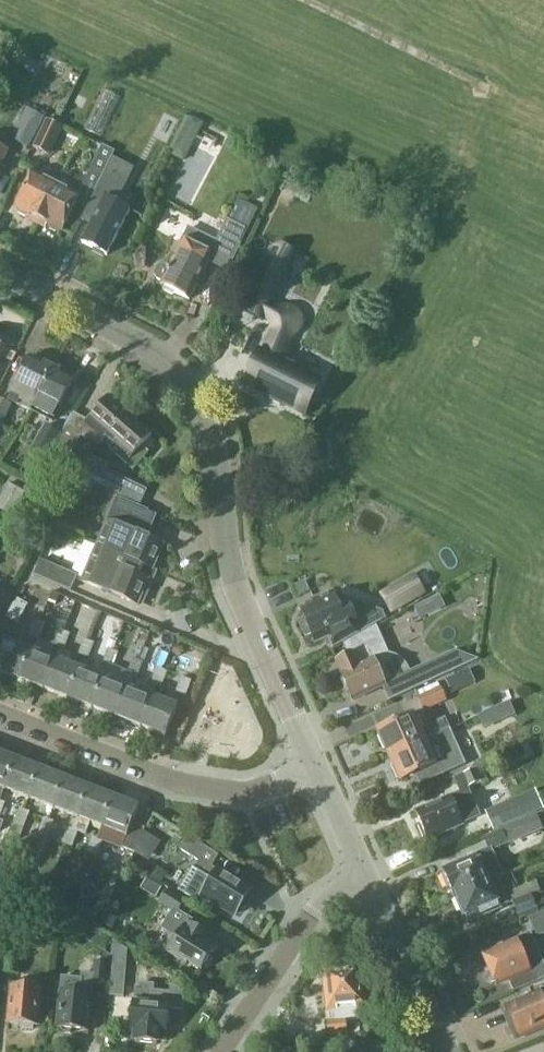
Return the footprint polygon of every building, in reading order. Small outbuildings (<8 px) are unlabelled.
[(103,89),(83,128),(103,138),(123,99),(103,89)] [(45,117),(28,108),(11,139),(29,148),(45,117)] [(183,123),(201,131),(204,123),(186,115),(183,123)] [(46,119),(33,148),(50,156),(63,127),(46,119)] [(189,153),(186,146),(174,140),(167,153),(185,162),(189,153)] [(8,151),(0,147),(0,167),(8,151)] [(78,195),(57,185),(40,219),(63,231),(77,202),(87,207),(114,153),(102,147),(78,195)] [(113,158),(81,220),(83,221),(86,215),(95,219),(82,242),(94,248),(93,251),(103,256),(104,254),(107,255),(130,211),(116,203),(133,169),(120,162),(120,161),(113,158)] [(40,219),(57,185),(34,173),(16,208),(40,219)] [(159,267),(155,276),(158,281),(161,283),(160,285),(162,286),(164,292),(173,296),(177,293),(189,299),(209,260),(224,268),(226,269),(231,259),(234,260),(241,244),(239,243),(246,230),(244,229),(228,221),(227,221),(217,242),(188,228),(180,244),(178,244),(174,253),(174,256),(168,268),(166,266),(159,267)] [(275,322),(275,327),(278,330),(267,352),(264,350),(246,386),(304,415),(322,379),(277,356),(288,336),(293,334),(298,330),(301,324),(300,318),(297,313),(292,310),(286,309),(280,312),(271,307),(292,266),(272,256),(244,310),(264,320),(266,317),(275,322)] [(33,411),(55,368),(32,357),(11,400),(33,411)] [(55,368),(33,411),(34,412),(35,411),(54,420),(75,378),(55,368)] [(13,404),(0,398),(0,427),(2,428),(13,404)] [(129,413),(112,398),(89,424),(83,431),(100,446),(106,439),(106,440),(107,439),(106,438),(129,413)] [(153,434),(129,413),(106,438),(107,439),(106,440),(114,447),(111,451),(134,471),(149,453),(142,447),(153,434)] [(59,440),(61,436),(47,429),(35,449),(49,457),(59,440)] [(74,449),(59,440),(49,457),(64,466),(74,449)] [(121,496),(129,480),(110,470),(112,466),(95,457),(79,475),(101,486),(121,496)] [(56,491),(68,496),(71,488),(60,483),(56,491)] [(0,501),(0,509),(10,515),(7,521),(14,524),(17,517),(14,516),(25,492),(8,484),(0,501)] [(101,545),(153,568),(163,546),(143,538),(146,531),(141,528),(148,512),(117,498),(106,524),(109,525),(101,545)] [(153,568),(101,545),(100,548),(92,565),(89,564),(81,582),(137,606),(139,602),(143,604),(152,583),(148,581),(153,568)] [(39,562),(33,576),(69,591),(75,577),(39,562)] [(384,595),(392,610),(423,592),(414,577),(384,595)] [(12,594),(5,591),(2,598),(8,601),(12,594)] [(334,649),(383,621),(380,615),(335,598),(329,600),(327,594),(305,604),(308,610),(303,612),(306,619),(300,622),(306,636),(312,634),(315,641),(327,635),(334,649)] [(441,595),(415,607),(420,618),(446,607),(441,595)] [(16,598),(7,618),(18,624),(28,604),(16,598)] [(37,621),(31,637),(41,641),(47,625),(37,621)] [(61,631),(55,647),(60,649),(65,651),(71,634),(61,631)] [(20,680),(32,649),(6,639),(0,654),(0,672),(20,680)] [(86,640),(80,656),(90,660),(96,644),(86,640)] [(173,653),(181,656),(184,648),(176,644),(173,653)] [(355,654),(337,662),(343,674),(342,674),(344,678),(343,681),(346,687),(349,689),(354,700),(384,686),(391,701),(478,661),(478,660),(456,652),(410,673),(408,668),(405,664),(399,658),(395,656),(389,654),(375,661),(374,659),(369,647),(355,654)] [(20,680),(44,689),(56,658),(32,649),(20,680)] [(57,656),(71,661),(73,653),(65,651),(60,649),(57,656)] [(110,649),(104,665),(114,669),(120,653),(110,649)] [(163,657),(160,665),(159,668),(164,670),(169,659),(163,657)] [(69,699),(81,668),(56,658),(44,689),(69,699)] [(135,659),(128,675),(139,679),(145,662),(135,659)] [(93,708),(105,677),(81,668),(69,699),(93,708)] [(159,668),(153,684),(163,688),(169,672),(159,668)] [(463,689),(457,675),(446,680),(452,694),(463,689)] [(105,677),(93,708),(117,718),(130,687),(105,677)] [(182,677),(176,693),(186,697),(192,681),(182,677)] [(154,696),(130,687),(117,718),(142,727),(154,696)] [(424,711),(448,701),(441,687),(418,697),(424,711)] [(178,706),(154,696),(142,727),(166,737),(178,706)] [(489,712),(495,724),(514,715),(509,703),(489,712)] [(391,756),(450,729),(446,718),(428,725),(426,722),(422,712),(413,717),(380,732),(391,756)] [(435,766),(436,768),(448,763),(455,777),(518,751),(526,748),(517,727),(451,756),(446,747),(456,742),(450,729),(391,756),(401,779),(402,781),(435,766)] [(531,745),(526,748),(518,751),(523,762),(535,756),(531,745)] [(7,789),(17,761),(0,754),(0,786),(7,789)] [(17,761),(7,789),(31,798),(42,771),(17,761)] [(461,793),(437,803),(438,804),(416,814),(420,824),(418,825),(423,836),(425,835),(427,839),(479,816),(467,788),(485,780),(480,768),(454,779),(461,793)] [(66,780),(42,771),(31,798),(56,808),(66,780)] [(66,780),(56,808),(80,817),(91,790),(66,780)] [(91,790),(80,817),(75,830),(72,828),(66,844),(75,848),(81,833),(89,835),(94,823),(104,827),(115,799),(91,790)] [(115,799),(104,827),(127,836),(123,848),(135,853),(144,828),(134,824),(139,809),(115,799)] [(515,799),(485,812),(494,831),(524,818),(515,799)] [(0,800),(0,832),(1,832),(5,822),(1,821),(8,803),(0,800)] [(23,809),(17,825),(19,826),(15,838),(20,839),(30,812),(23,809)] [(542,827),(537,814),(485,837),(489,849),(490,852),(493,850),(509,844),(510,846),(543,832),(542,827)] [(36,833),(50,838),(56,823),(43,817),(36,833)] [(181,890),(180,889),(179,890),(212,911),(212,910),(212,909),(216,903),(236,916),(238,914),(241,914),(246,906),(245,903),(251,892),(231,880),(232,879),(212,866),(218,856),(188,836),(180,848),(199,860),(194,868),(193,868),(194,869),(181,890)] [(97,856),(103,840),(94,837),(88,852),(97,856)] [(490,852),(489,849),(477,855),(442,870),(444,874),(441,875),(447,888),(450,886),(453,895),(498,876),(499,876),(504,874),(493,850),(490,852)] [(37,867),(42,854),(37,851),(31,865),(37,867)] [(498,876),(453,895),(460,910),(462,909),(467,920),(499,906),(509,902),(505,893),(498,876)] [(64,880),(58,877),(54,887),(52,887),(46,900),(48,901),(46,905),(51,907),(52,903),(54,904),(64,880)] [(170,890),(169,889),(160,902),(178,914),(186,900),(170,890)] [(512,901),(518,914),(543,902),(543,898),(540,890),(512,901)] [(24,906),(41,913),(45,903),(28,897),(24,906)] [(121,913),(108,906),(98,924),(112,931),(121,913)] [(86,911),(82,922),(94,927),(98,915),(86,911)] [(539,937),(543,934),(543,913),(531,919),(539,937)] [(50,915),(45,927),(62,934),(67,923),(50,915)] [(212,937),(198,928),(189,922),(186,927),(171,918),(164,930),(175,937),(168,948),(185,958),(182,962),(186,964),(187,962),(200,970),(216,945),(209,941),(212,937)] [(107,952),(107,951),(108,938),(95,930),(94,932),(90,942),(107,952)] [(533,937),(531,933),(517,939),(505,944),(506,946),(483,956),(489,970),(486,971),(491,984),(494,982),(495,983),(508,977),(510,983),(514,992),(543,979),(543,962),(533,937)] [(113,943),(111,964),(110,968),(113,968),(110,996),(124,997),(128,953),(113,943)] [(64,977),(63,991),(59,1029),(85,1032),(87,1013),(90,1013),(92,995),(94,982),(109,983),(110,968),(111,964),(96,963),(94,974),(82,973),(81,978),(64,977)] [(326,971),(331,1021),(325,1022),(326,1035),(347,1033),(345,1020),(362,1018),(360,1003),(362,1003),(358,968),(326,971)] [(136,987),(135,998),(133,998),(130,1036),(134,1036),(134,1040),(157,1042),(157,1038),(167,1039),(170,1009),(185,1010),(187,992),(181,987),(171,986),(171,992),(153,991),(154,984),(141,983),(140,987),(136,987)] [(9,1024),(36,1027),(39,989),(12,987),(9,1024)] [(540,993),(528,998),(529,999),(506,1009),(511,1022),(508,1024),(513,1036),(517,1034),(518,1036),(543,1024),(543,988),(541,989),(542,992),(540,993)] [(318,1039),(310,1051),(311,1051),(338,1051),(318,1039)]
